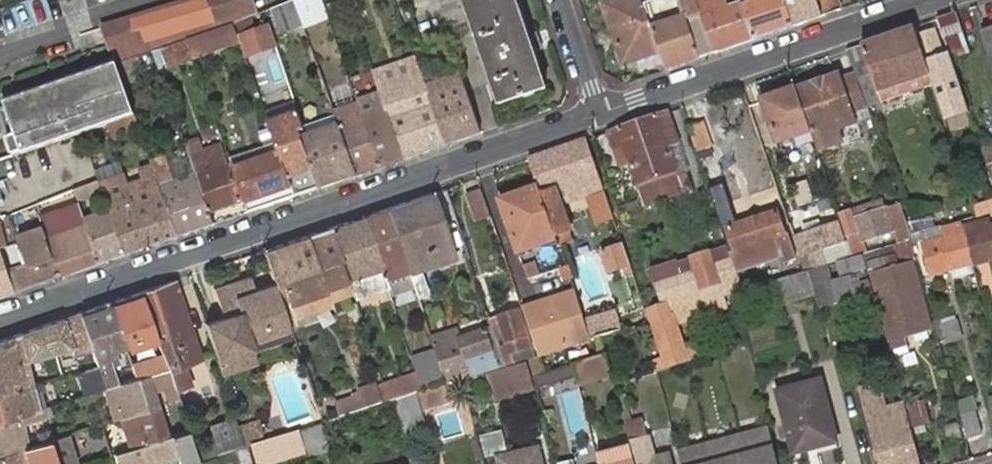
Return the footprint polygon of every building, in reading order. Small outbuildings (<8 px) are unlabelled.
[(15,2),(22,28),(52,20),(47,0),(24,0),(15,2)] [(104,27),(112,51),(255,8),(253,0),(195,0),(104,27)] [(500,106),(547,90),(516,0),(463,0),(500,106)] [(659,49),(648,15),(643,0),(602,0),(623,60),(659,49)] [(742,6),(728,11),(724,0),(700,0),(718,51),(754,39),(742,6)] [(742,6),(754,39),(792,26),(783,0),(759,0),(742,6)] [(792,26),(821,16),(816,0),(783,0),(792,26)] [(840,9),(836,0),(816,0),(821,16),(840,9)] [(304,28),(296,4),(272,14),(280,37),(304,28)] [(666,68),(713,53),(699,14),(685,19),(680,4),(673,6),(653,13),(648,15),(659,49),(666,68)] [(160,50),(187,41),(194,60),(240,44),(234,25),(257,14),(255,8),(112,51),(116,63),(160,50)] [(958,14),(942,19),(954,57),(970,52),(958,14)] [(268,27),(255,32),(241,37),(249,56),(275,48),(268,27)] [(938,29),(915,38),(933,87),(945,122),(969,113),(938,29)] [(983,31),(991,59),(991,29),(983,31)] [(913,30),(847,52),(855,79),(864,109),(933,87),(929,81),(915,38),(913,30)] [(160,50),(167,70),(194,60),(187,41),(160,50)] [(421,75),(417,64),(375,78),(381,93),(404,160),(446,146),(427,90),(421,75)] [(16,136),(7,139),(14,157),(134,114),(116,65),(5,104),(16,136)] [(421,75),(427,90),(446,84),(440,68),(421,75)] [(839,77),(795,91),(809,133),(817,155),(841,147),(838,134),(856,129),(851,116),(841,83),(839,77)] [(427,90),(446,146),(479,134),(460,79),(446,84),(427,90)] [(841,83),(851,116),(865,112),(864,109),(855,79),(841,83)] [(759,103),(760,107),(773,144),(809,133),(795,91),(759,103)] [(381,93),(358,101),(359,104),(381,168),(404,160),(381,93)] [(334,112),(339,126),(357,176),(381,168),(359,104),(334,112)] [(760,107),(749,110),(762,148),(773,144),(760,107)] [(269,125),(280,155),(295,197),(319,189),(301,140),(299,134),(304,132),(298,114),(269,125)] [(625,202),(629,212),(681,195),(667,151),(677,147),(666,114),(606,134),(612,151),(614,150),(620,167),(629,164),(640,197),(625,202)] [(686,125),(694,152),(710,146),(701,120),(686,125)] [(301,140),(319,189),(357,176),(339,126),(301,140)] [(199,140),(185,145),(189,157),(209,212),(240,202),(229,169),(227,170),(217,144),(202,149),(199,140)] [(585,141),(528,160),(538,190),(556,242),(577,235),(567,208),(589,202),(599,228),(613,223),(585,141)] [(978,151),(981,160),(991,157),(991,146),(978,151)] [(667,151),(681,195),(691,191),(677,147),(667,151)] [(233,170),(249,213),(295,197),(280,155),(233,170)] [(189,157),(153,170),(157,181),(177,238),(214,225),(209,212),(189,157)] [(981,160),(990,191),(991,190),(991,157),(981,160)] [(129,190),(150,247),(177,238),(157,181),(151,183),(152,189),(138,193),(136,188),(129,190)] [(129,190),(126,182),(102,191),(110,214),(124,256),(150,247),(129,190)] [(556,242),(538,190),(502,203),(519,255),(556,242)] [(492,222),(482,193),(469,198),(478,226),(492,222)] [(430,194),(388,208),(409,272),(413,284),(417,295),(425,293),(418,269),(451,258),(430,194)] [(826,220),(838,217),(831,196),(820,200),(826,220)] [(967,208),(971,220),(991,213),(991,197),(991,196),(982,200),(983,203),(967,208)] [(838,218),(846,241),(852,260),(862,257),(863,257),(859,244),(888,236),(892,247),(905,244),(904,240),(900,228),(894,207),(883,210),(881,204),(838,218)] [(714,210),(735,273),(780,258),(782,263),(794,258),(786,233),(783,235),(776,213),(736,227),(729,206),(714,210)] [(388,208),(363,216),(384,280),(409,272),(388,208)] [(84,223),(80,213),(42,225),(58,279),(98,264),(84,223)] [(84,223),(98,264),(124,256),(110,214),(84,223)] [(363,216),(330,228),(353,296),(361,294),(360,290),(376,284),(377,288),(386,285),(384,280),(363,216)] [(932,217),(900,228),(904,240),(921,235),(937,230),(932,217)] [(968,269),(989,263),(991,275),(991,226),(986,227),(984,221),(957,228),(959,235),(968,266),(968,269)] [(788,227),(792,239),(806,235),(802,222),(788,227)] [(6,272),(13,294),(58,279),(42,225),(42,224),(35,227),(37,236),(17,242),(24,267),(11,271),(6,272)] [(956,224),(937,230),(921,235),(924,245),(918,246),(927,279),(968,266),(959,235),(957,228),(956,224)] [(804,275),(809,273),(829,267),(838,264),(852,260),(846,241),(841,242),(835,226),(806,235),(792,239),(804,275)] [(263,251),(274,283),(289,325),(336,310),(333,303),(353,296),(330,228),(263,251)] [(931,330),(905,244),(892,247),(866,255),(873,275),(888,325),(895,350),(913,345),(911,337),(931,330)] [(606,275),(628,267),(621,246),(598,254),(606,275)] [(13,294),(6,272),(11,271),(3,247),(0,248),(0,298),(13,294)] [(678,277),(728,261),(723,249),(674,267),(678,277)] [(862,257),(852,260),(838,264),(842,281),(866,274),(862,257)] [(654,365),(656,372),(710,355),(706,345),(695,348),(683,311),(714,302),(716,307),(729,304),(725,294),(737,289),(728,261),(678,277),(674,267),(673,264),(651,272),(662,309),(650,313),(655,329),(653,329),(663,362),(654,365)] [(817,302),(819,309),(839,304),(834,284),(829,267),(809,273),(817,302)] [(384,280),(386,285),(389,292),(413,284),(409,272),(384,280)] [(769,316),(817,302),(809,273),(804,275),(760,288),(769,316)] [(834,284),(839,304),(843,303),(848,316),(876,306),(866,274),(842,281),(834,284)] [(228,282),(210,288),(219,315),(203,320),(215,356),(249,345),(248,343),(290,328),(289,325),(274,283),(253,290),(248,276),(228,283),(228,282)] [(156,335),(170,374),(189,368),(199,365),(190,336),(186,336),(169,283),(140,294),(153,327),(156,335)] [(108,304),(123,344),(130,342),(128,336),(153,327),(140,294),(108,304)] [(522,311),(537,354),(590,341),(584,322),(574,294),(522,311)] [(97,367),(104,389),(117,385),(108,357),(112,355),(111,349),(123,344),(108,304),(79,315),(90,347),(93,356),(97,367)] [(504,369),(529,362),(535,359),(531,347),(519,312),(488,322),(498,351),(504,369)] [(584,322),(590,341),(602,338),(625,332),(619,312),(584,322)] [(79,315),(61,321),(70,347),(66,348),(69,355),(90,347),(79,315)] [(957,319),(940,324),(945,343),(962,338),(957,319)] [(24,388),(18,365),(26,362),(66,348),(70,347),(61,321),(0,342),(0,395),(24,388)] [(130,344),(156,335),(153,327),(128,336),(130,342),(130,344)] [(447,387),(462,382),(504,369),(498,351),(491,353),(484,333),(434,348),(446,384),(447,387)] [(219,369),(253,358),(249,345),(215,356),(219,369)] [(414,367),(418,379),(423,394),(446,384),(434,348),(433,345),(425,349),(429,362),(414,367)] [(86,370),(97,367),(93,356),(82,360),(86,370)] [(607,357),(573,366),(580,391),(613,382),(607,357)] [(18,365),(24,388),(33,385),(26,362),(18,365)] [(506,371),(513,397),(533,391),(526,365),(506,371)] [(82,395),(104,389),(97,367),(86,370),(75,373),(82,395)] [(569,367),(542,373),(546,390),(573,383),(569,367)] [(177,394),(177,395),(197,389),(189,368),(170,374),(177,394)] [(115,420),(121,418),(159,407),(151,382),(158,380),(155,373),(117,385),(104,389),(115,420)] [(418,379),(385,390),(389,405),(395,403),(418,396),(423,394),(418,379)] [(837,443),(820,380),(778,393),(795,455),(837,443)] [(18,415),(37,409),(42,408),(38,393),(42,391),(39,383),(33,385),(24,388),(0,395),(0,421),(18,415)] [(590,429),(580,391),(564,395),(575,433),(590,429)] [(418,396),(395,403),(405,438),(428,432),(418,396)] [(912,432),(905,409),(904,405),(886,409),(882,396),(865,401),(882,463),(921,463),(912,432)] [(905,409),(912,432),(934,427),(927,403),(905,409)] [(130,449),(168,436),(159,407),(121,418),(130,449)] [(18,415),(26,442),(37,439),(34,425),(41,422),(37,409),(18,415)] [(958,419),(965,443),(982,438),(975,414),(958,419)] [(26,442),(18,415),(0,421),(0,450),(26,442)] [(235,453),(246,449),(242,437),(238,424),(212,431),(220,457),(235,453)] [(305,452),(309,463),(331,457),(324,425),(300,433),(305,452)] [(485,455),(507,449),(501,429),(479,436),(485,455)] [(645,429),(626,434),(629,446),(646,441),(649,441),(645,429)] [(199,463),(188,430),(168,436),(130,449),(113,454),(116,463),(156,463),(176,458),(178,463),(199,463)] [(740,438),(747,463),(779,463),(770,430),(740,438)] [(250,448),(255,447),(268,443),(264,431),(242,437),(246,449),(250,448)] [(300,433),(268,443),(255,447),(260,463),(264,463),(305,452),(300,433)] [(709,446),(714,463),(747,463),(740,438),(709,446)] [(65,440),(49,445),(48,441),(0,455),(0,463),(72,463),(65,440)] [(631,451),(634,463),(652,463),(646,441),(629,446),(631,451)] [(679,454),(681,463),(714,463),(709,446),(679,454)] [(235,453),(238,463),(254,463),(250,448),(246,449),(235,453)] [(631,451),(598,461),(599,463),(634,463),(631,451)] [(537,452),(499,462),(499,463),(540,463),(537,452)]
